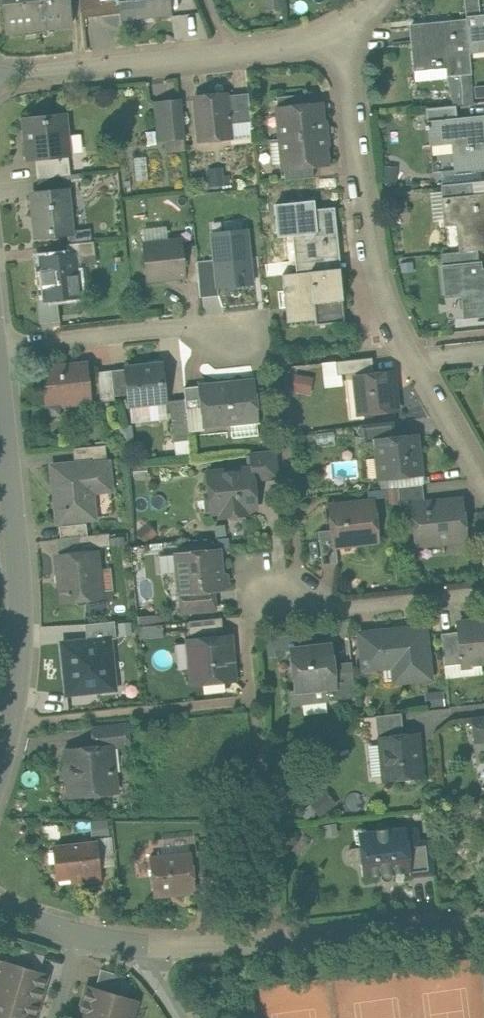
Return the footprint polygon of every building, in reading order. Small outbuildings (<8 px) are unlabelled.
[(7,32),(72,24),(69,0),(3,0),(7,32)] [(83,17),(102,15),(102,14),(101,0),(81,0),(83,17)] [(102,14),(121,12),(122,19),(172,13),(170,0),(101,0),(102,14)] [(466,16),(480,14),(479,0),(464,0),(466,16)] [(200,8),(170,13),(175,39),(204,33),(200,8)] [(466,16),(466,20),(470,53),(483,52),(483,14),(480,14),(466,16)] [(466,20),(411,26),(415,65),(447,62),(449,74),(472,72),(470,53),(466,20)] [(249,92),(226,95),(229,123),(252,120),(249,92)] [(226,93),(195,96),(200,141),(231,137),(229,123),(226,95),(226,93)] [(304,94),(277,96),(278,108),(306,105),(304,94)] [(181,98),(153,101),(157,141),(184,139),(181,98)] [(306,105),(278,108),(281,138),(324,134),(321,104),(306,105)] [(455,105),(428,108),(429,122),(457,119),(455,105)] [(64,114),(25,119),(29,159),(35,158),(63,155),(69,154),(64,114)] [(429,122),(431,144),(453,142),(455,170),(483,167),(483,116),(457,119),(429,122)] [(324,134),(281,138),(284,168),(313,165),(327,163),(324,134)] [(63,155),(35,158),(37,178),(65,175),(63,155)] [(222,165),(206,166),(207,184),(223,183),(222,165)] [(313,165),(284,168),(285,179),(314,177),(313,165)] [(65,175),(37,178),(39,194),(66,191),(65,175)] [(39,194),(33,195),(37,234),(71,231),(67,191),(39,194)] [(443,199),(445,219),(462,218),(465,251),(478,250),(483,249),(483,194),(443,199)] [(333,212),(315,214),(314,201),(275,204),(278,235),(302,233),(306,271),(340,268),(336,228),(335,228),(333,212)] [(248,228),(211,233),(214,259),(218,289),(255,284),(248,228)] [(181,241),(145,245),(148,279),(183,275),(185,275),(182,247),(181,241)] [(195,245),(182,247),(185,275),(183,275),(184,283),(199,281),(197,261),(195,245)] [(465,251),(442,253),(443,266),(479,262),(478,250),(465,251)] [(76,255),(40,259),(45,298),(80,294),(76,255)] [(214,259),(197,261),(199,281),(201,296),(218,294),(218,289),(214,259)] [(480,262),(479,262),(443,266),(442,266),(445,297),(468,294),(471,317),(483,315),(483,272),(481,272),(480,262)] [(306,271),(282,274),(286,306),(314,303),(316,324),(346,321),(340,268),(306,271)] [(372,357),(336,361),(338,374),(374,370),(372,357)] [(63,366),(59,363),(48,364),(45,368),(44,368),(47,402),(62,400),(63,404),(78,402),(78,399),(90,397),(86,364),(63,366)] [(162,363),(126,367),(129,393),(130,404),(166,400),(162,363)] [(126,368),(112,370),(114,395),(129,393),(126,368)] [(112,370),(98,371),(101,401),(115,399),(114,395),(112,370)] [(310,392),(314,375),(295,370),(291,388),(310,392)] [(392,373),(357,377),(357,379),(363,378),(364,392),(358,393),(361,412),(396,408),(392,373)] [(201,387),(200,387),(202,409),(204,424),(233,420),(233,423),(258,421),(254,382),(201,387)] [(201,385),(184,387),(186,399),(187,411),(202,409),(200,387),(201,387),(201,385)] [(186,399),(170,400),(174,434),(189,432),(187,411),(186,399)] [(392,421),(362,425),(364,443),(377,442),(377,441),(394,439),(392,421)] [(189,432),(174,434),(176,458),(192,456),(189,432)] [(394,439),(377,441),(377,442),(380,477),(420,473),(416,437),(394,439)] [(106,444),(73,448),(75,464),(89,462),(89,465),(108,463),(106,444)] [(275,451),(250,453),(252,467),(253,467),(255,479),(278,477),(275,451)] [(75,464),(53,466),(59,520),(94,517),(91,490),(111,488),(108,463),(89,465),(89,462),(75,464)] [(252,467),(232,469),(232,471),(209,474),(209,472),(207,472),(210,497),(211,512),(222,511),(222,514),(225,516),(244,514),(246,512),(246,508),(258,507),(256,493),(253,490),(252,484),(255,481),(255,479),(253,467),(252,467)] [(462,498),(412,503),(413,515),(410,519),(410,523),(414,526),(416,546),(466,541),(462,498)] [(373,502),(330,506),(333,529),(335,544),(336,544),(337,544),(336,539),(350,537),(351,542),(377,539),(373,502)] [(87,523),(59,526),(61,537),(79,536),(88,535),(87,523)] [(335,544),(333,529),(319,530),(323,564),(338,562),(336,544),(335,544)] [(88,535),(79,536),(80,548),(111,545),(110,532),(88,535)] [(220,549),(176,553),(180,593),(215,590),(224,589),(223,585),(225,585),(224,574),(222,574),(220,549)] [(92,552),(63,555),(61,555),(59,557),(59,559),(58,560),(62,595),(62,597),(63,598),(65,599),(67,600),(75,599),(76,602),(78,604),(81,605),(84,604),(86,603),(88,601),(89,598),(96,597),(98,596),(100,595),(101,593),(101,591),(97,557),(96,554),(94,552),(92,552)] [(215,590),(180,593),(181,607),(216,604),(215,590)] [(138,612),(139,634),(165,632),(164,610),(138,612)] [(222,617),(189,621),(191,635),(224,632),(222,617)] [(115,620),(85,624),(87,639),(111,637),(111,638),(117,638),(115,620)] [(459,623),(459,631),(462,663),(463,663),(483,660),(483,621),(459,623)] [(423,627),(375,632),(378,655),(363,657),(364,667),(395,665),(397,680),(430,677),(427,646),(424,627),(423,627)] [(459,631),(441,633),(445,667),(463,665),(463,663),(462,663),(459,631)] [(375,632),(361,634),(363,657),(378,655),(375,632)] [(87,639),(62,642),(67,694),(116,689),(111,638),(111,637),(87,639)] [(229,637),(191,641),(195,682),(233,678),(229,637)] [(331,645),(292,649),(296,688),(289,689),(291,704),(330,699),(328,686),(335,686),(333,663),(331,645)] [(352,661),(333,663),(335,686),(328,686),(330,699),(356,697),(352,661)] [(402,712),(376,715),(378,739),(382,738),(382,737),(404,735),(402,712)] [(473,716),(475,740),(483,739),(483,715),(473,716)] [(128,724),(93,727),(95,747),(111,745),(111,746),(130,745),(128,724)] [(404,735),(382,737),(382,738),(386,779),(405,777),(406,779),(410,782),(416,781),(419,778),(419,775),(420,775),(416,734),(404,735)] [(95,747),(68,750),(69,765),(65,768),(66,777),(70,780),(72,796),(116,791),(111,746),(111,745),(95,747)] [(378,829),(366,831),(366,828),(355,829),(356,843),(359,843),(360,847),(351,848),(349,849),(347,851),(346,853),(346,856),(347,858),(349,860),(351,862),(361,861),(363,876),(380,875),(381,877),(384,880),(387,881),(390,880),(392,878),(394,876),(394,873),(410,871),(411,871),(408,841),(419,839),(418,827),(407,828),(407,826),(386,829),(385,827),(379,828),(378,829)] [(419,839),(408,841),(411,871),(410,871),(411,877),(435,874),(431,838),(419,839)] [(97,841),(54,846),(57,878),(72,876),(72,883),(101,880),(97,841)] [(212,849),(196,850),(199,876),(215,875),(212,849)] [(191,851),(151,855),(155,895),(195,891),(191,851)] [(44,955),(21,948),(16,965),(39,972),(44,955)] [(0,960),(0,989),(39,1001),(47,974),(16,965),(0,960)] [(126,975),(101,968),(95,988),(120,996),(126,975)] [(87,986),(79,1013),(96,1017),(132,1017),(137,1001),(120,996),(95,988),(87,986)] [(0,989),(0,1017),(34,1017),(39,1001),(0,989)]
